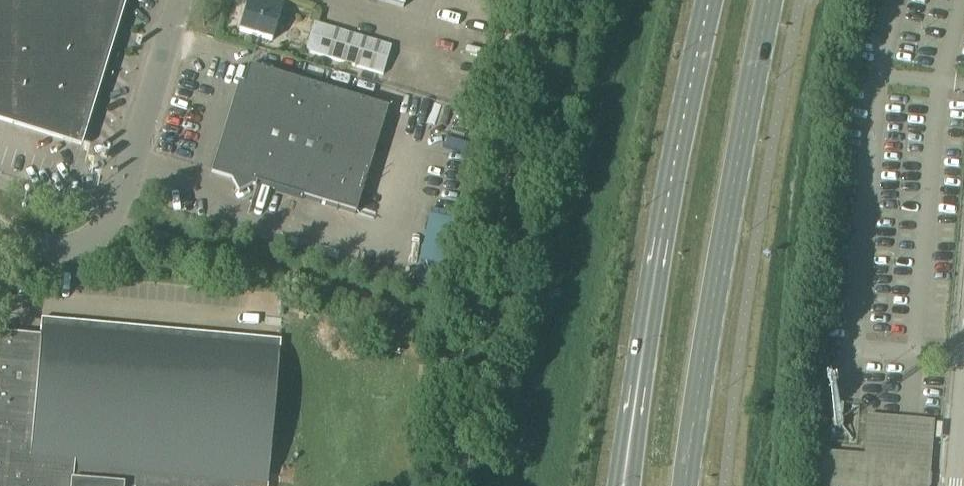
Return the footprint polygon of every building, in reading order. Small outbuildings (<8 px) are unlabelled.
[(69,142),(72,134),(80,137),(122,0),(0,0),(0,121),(69,142)] [(283,5),(267,0),(248,0),(238,32),(271,42),(283,5)] [(406,0),(376,0),(403,8),(406,0)] [(382,76),(391,49),(313,25),(305,52),(382,76)] [(215,173),(235,179),(240,189),(234,192),(250,184),(355,216),(387,111),(247,68),(215,173)] [(104,410),(87,325),(40,321),(38,342),(0,339),(0,485),(118,485),(104,410)] [(87,325),(104,410),(118,485),(267,485),(280,342),(87,325)]
